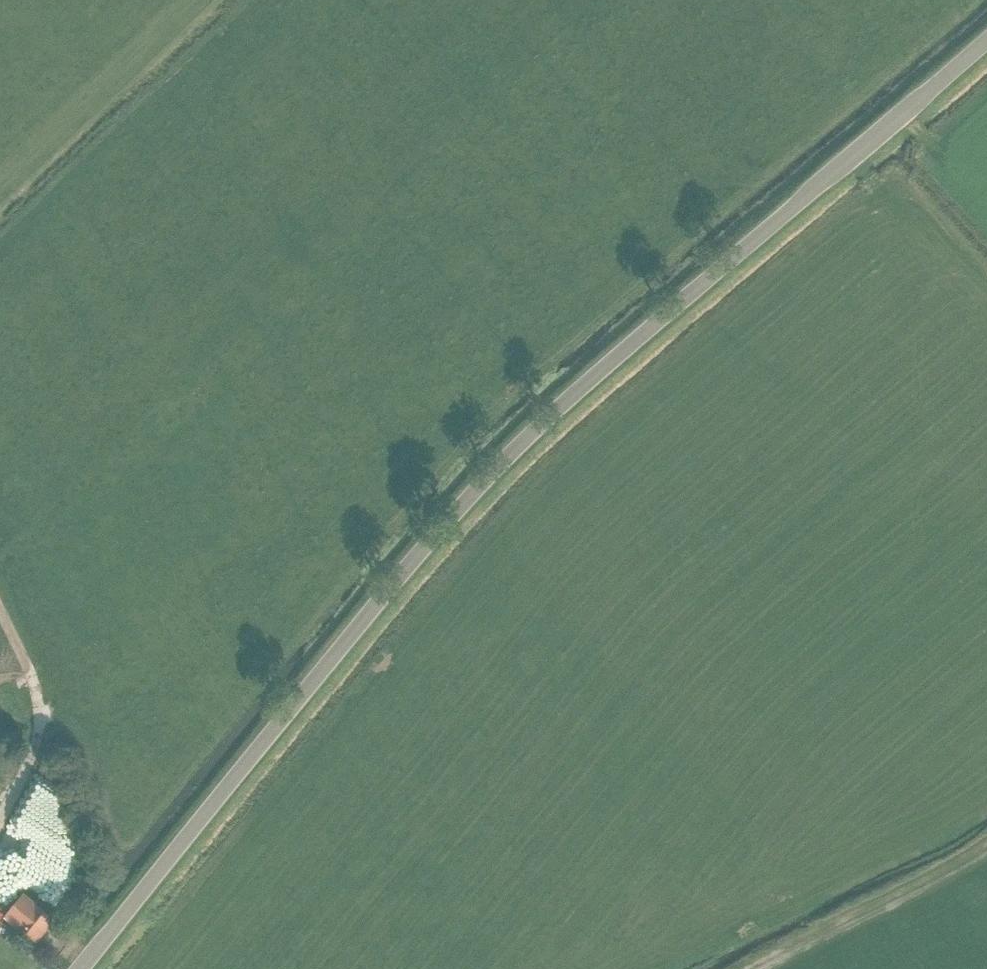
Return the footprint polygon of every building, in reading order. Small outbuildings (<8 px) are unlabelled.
[(23,892),(4,916),(35,941),(55,918),(23,892)]
